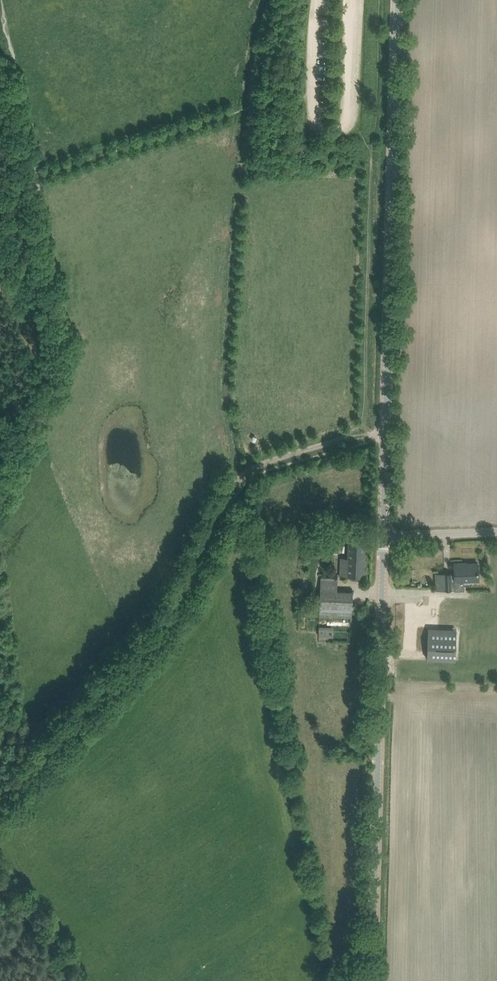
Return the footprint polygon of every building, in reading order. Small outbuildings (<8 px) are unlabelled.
[(339,574),(355,575),(365,576),(366,553),(364,553),(364,541),(354,540),(347,540),(346,558),(339,557),(339,574)] [(444,589),(452,589),(464,589),(464,580),(478,580),(478,563),(466,563),(466,564),(462,564),(462,562),(454,563),(455,573),(452,573),(443,573),(444,589)] [(319,616),(341,617),(351,617),(352,591),(337,590),(337,577),(321,577),(320,590),(319,616)] [(426,659),(496,662),(496,632),(428,629),(426,659)] [(401,630),(400,651),(426,652),(426,632),(401,630)]
